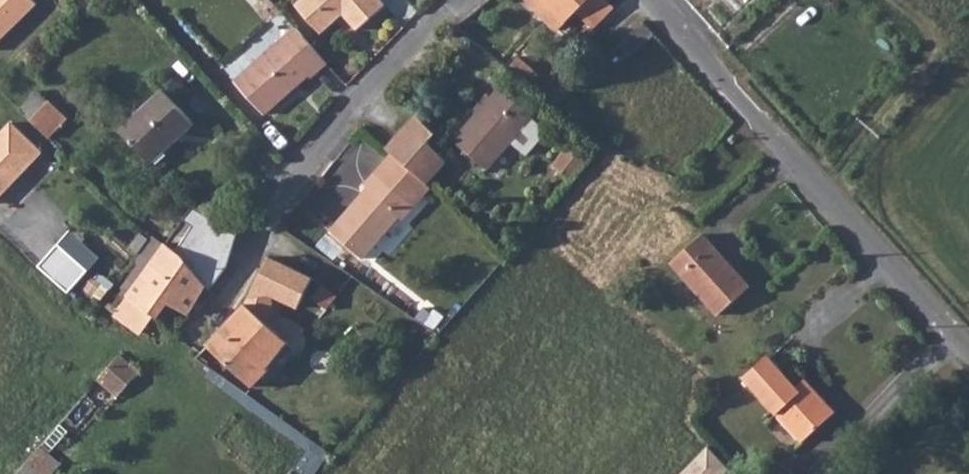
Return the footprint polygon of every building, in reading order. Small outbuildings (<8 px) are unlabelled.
[(39,1),(39,0),(0,0),(0,37),(39,1)] [(308,14),(325,32),(346,12),(362,26),(386,3),(384,0),(305,0),(304,5),(306,11),(308,14)] [(556,26),(576,7),(592,24),(614,3),(612,0),(531,0),(556,26)] [(310,71),(315,74),(331,60),(299,25),(241,80),(268,109),(310,71)] [(522,53),(511,66),(547,92),(556,81),(522,53)] [(505,83),(459,134),(492,163),(537,111),(505,83)] [(168,87),(124,128),(155,160),(198,120),(168,87)] [(51,134),(70,115),(43,89),(24,108),(51,134)] [(548,100),(553,105),(562,96),(556,90),(548,100)] [(566,115),(573,105),(562,96),(553,105),(566,115)] [(440,125),(421,109),(392,144),(395,149),(429,181),(450,156),(434,134),(440,125)] [(0,132),(0,199),(42,153),(9,123),(0,132)] [(577,176),(597,153),(579,137),(559,159),(577,176)] [(372,182),(333,225),(366,252),(405,211),(408,213),(419,202),(433,184),(429,181),(395,149),(379,167),(369,178),(372,182)] [(185,245),(195,221),(184,217),(174,240),(185,245)] [(704,232),(671,260),(717,314),(749,285),(704,232)] [(116,319),(143,337),(160,315),(174,298),(190,309),(206,287),(211,291),(227,269),(206,253),(186,253),(170,240),(116,319)] [(59,244),(38,269),(69,297),(89,271),(59,244)] [(293,338),(296,335),(285,325),(274,317),(281,307),(276,289),(300,299),(316,270),(305,263),(308,257),(290,245),(289,246),(286,250),(281,252),(276,250),(252,295),(211,336),(217,341),(211,349),(224,360),(232,354),(260,376),(272,362),(293,338)] [(344,289),(328,278),(321,290),(335,300),(344,289)] [(285,325),(292,315),(281,307),(274,317),(285,325)] [(280,369),(300,344),(293,338),(272,362),(280,369)] [(116,354),(93,381),(116,400),(138,373),(116,354)] [(770,355),(746,376),(807,440),(838,409),(808,379),(799,386),(770,355)] [(678,473),(720,473),(730,463),(712,439),(678,473)] [(331,452),(315,441),(297,466),(308,473),(315,473),(331,452)] [(18,473),(54,473),(62,464),(40,447),(18,473)]
